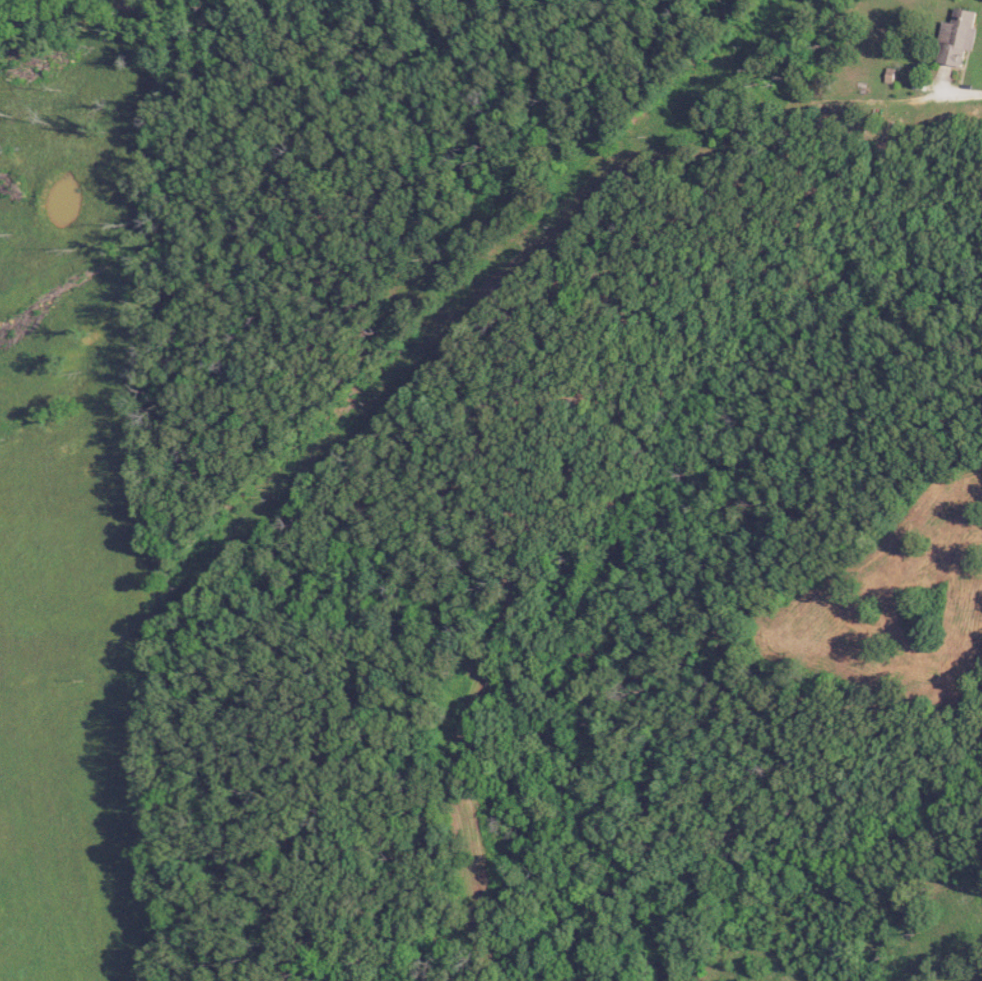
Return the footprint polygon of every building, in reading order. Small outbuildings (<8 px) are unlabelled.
[(972,50),(978,51),(981,34),(981,28),(980,27),(981,18),(981,11),(971,9),(971,12),(961,10),(958,23),(951,21),(942,61),(969,67),(972,50)]
